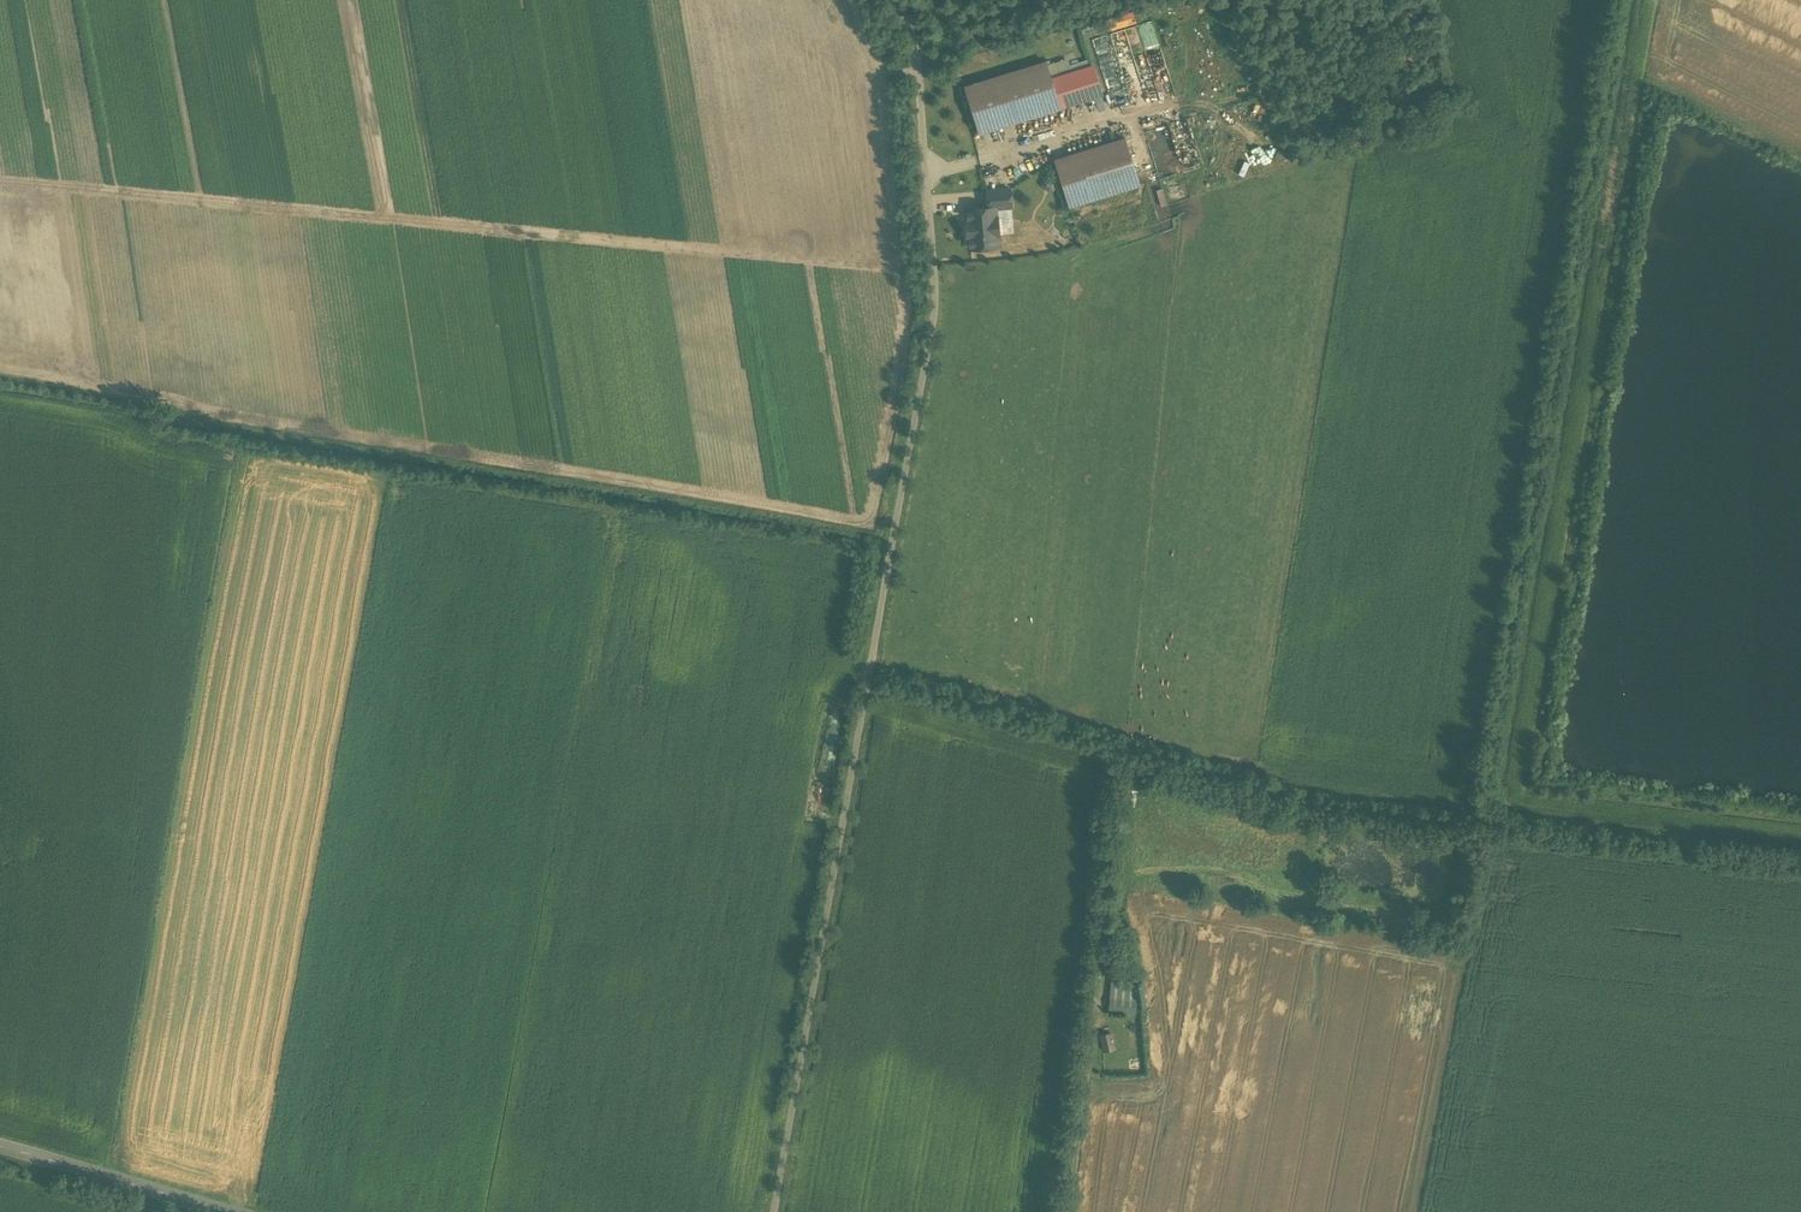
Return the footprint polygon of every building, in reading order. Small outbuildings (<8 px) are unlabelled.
[(1163,48),(1152,50),(1153,56),(1149,57),(1151,65),(1156,64),(1160,80),(1159,80),(1161,89),(1164,89),(1165,95),(1172,93),(1163,48)] [(1050,61),(968,88),(982,136),(1104,96),(1097,65),(1057,79),(1050,61)] [(1213,81),(1214,87),(1228,83),(1227,78),(1213,81)] [(1129,140),(1058,162),(1073,211),(1144,188),(1129,140)] [(1232,152),(1224,155),(1230,172),(1238,169),(1232,152)] [(1221,181),(1229,179),(1224,162),(1216,164),(1221,181)] [(996,208),(1011,207),(1010,189),(987,190),(989,208),(996,208)] [(999,246),(996,208),(989,208),(967,210),(970,248),(999,246)] [(1136,783),(1124,782),(1122,805),(1134,806),(1136,783)] [(1111,1033),(1100,1035),(1104,1051),(1115,1048),(1111,1033)]
